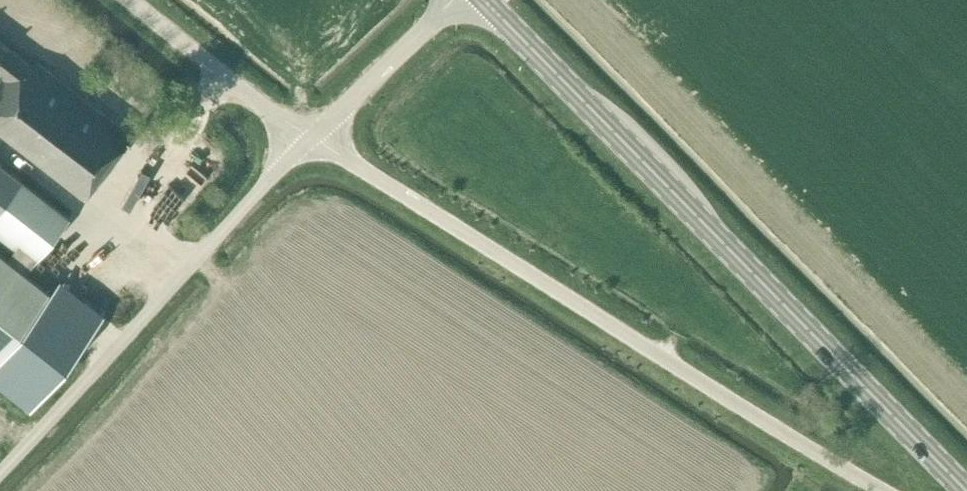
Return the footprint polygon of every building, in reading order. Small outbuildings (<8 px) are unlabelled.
[(83,199),(134,137),(37,62),(33,68),(7,48),(7,47),(0,42),(0,76),(2,78),(0,80),(0,134),(83,199)] [(208,141),(183,152),(192,174),(218,163),(208,141)] [(72,214),(0,161),(0,353),(54,286),(30,267),(72,214)]
